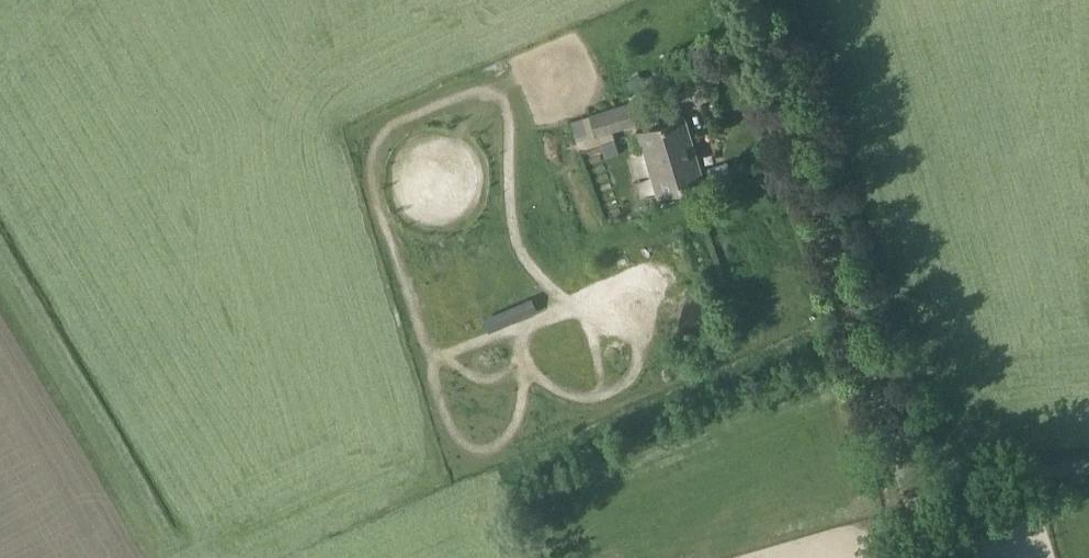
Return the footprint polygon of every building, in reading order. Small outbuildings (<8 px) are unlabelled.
[(616,106),(613,98),(587,106),(595,136),(638,123),(632,100),(616,106)] [(704,180),(686,118),(639,132),(658,193),(704,180)]
